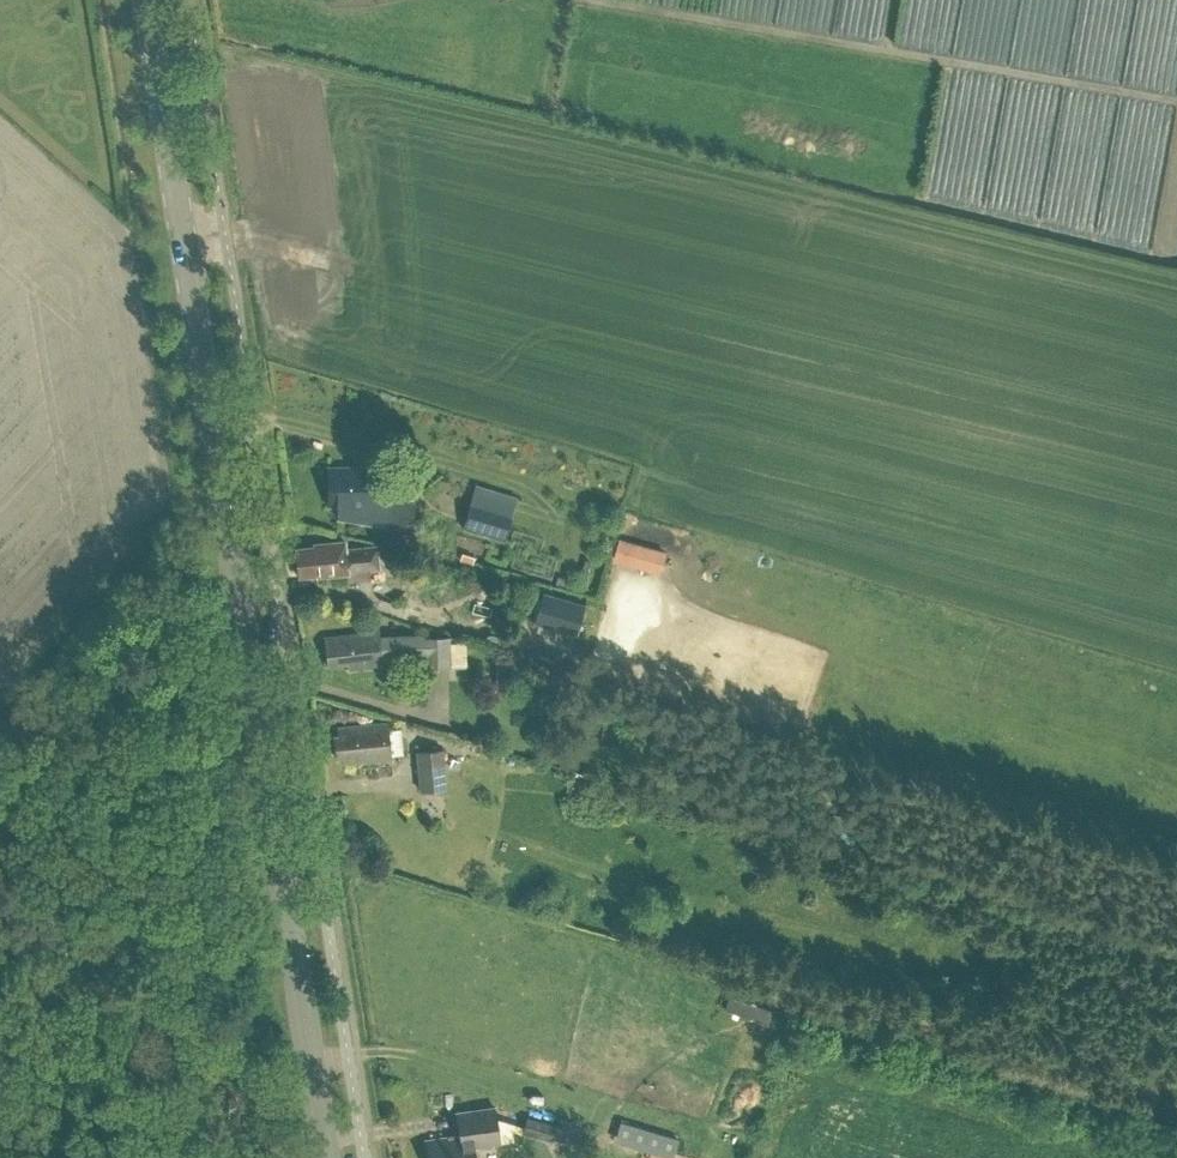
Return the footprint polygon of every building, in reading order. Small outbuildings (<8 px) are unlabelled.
[(329,466),(329,504),(337,504),(337,516),(391,527),(412,519),(411,498),(377,499),(377,466),(329,466)] [(474,498),(465,525),(507,538),(516,511),(474,498)] [(660,565),(664,552),(618,539),(615,552),(632,557),(660,565)] [(315,543),(315,546),(295,548),(298,574),(318,572),(318,575),(348,572),(348,570),(377,568),(375,546),(346,548),(345,540),(315,543)] [(544,589),(535,618),(579,632),(588,603),(544,589)] [(346,662),(346,667),(381,664),(380,654),(422,653),(422,665),(450,664),(450,662),(465,661),(464,641),(450,641),(450,636),(423,637),(423,636),(399,637),(399,635),(378,636),(377,631),(324,636),(327,663),(346,662)] [(496,668),(496,688),(517,689),(518,669),(496,668)] [(343,755),(343,763),(390,758),(389,740),(394,740),(393,730),(387,730),(386,721),(337,726),(338,734),(334,735),(336,756),(343,755)] [(443,747),(415,750),(419,790),(447,788),(443,747)] [(551,1139),(554,1128),(554,1124),(526,1115),(522,1125),(496,1118),(495,1105),(454,1110),(458,1134),(426,1139),(428,1157),(475,1157),(473,1146),(500,1142),(514,1140),(512,1128),(550,1141),(551,1139)] [(616,1136),(674,1153),(678,1138),(620,1121),(616,1136)]
